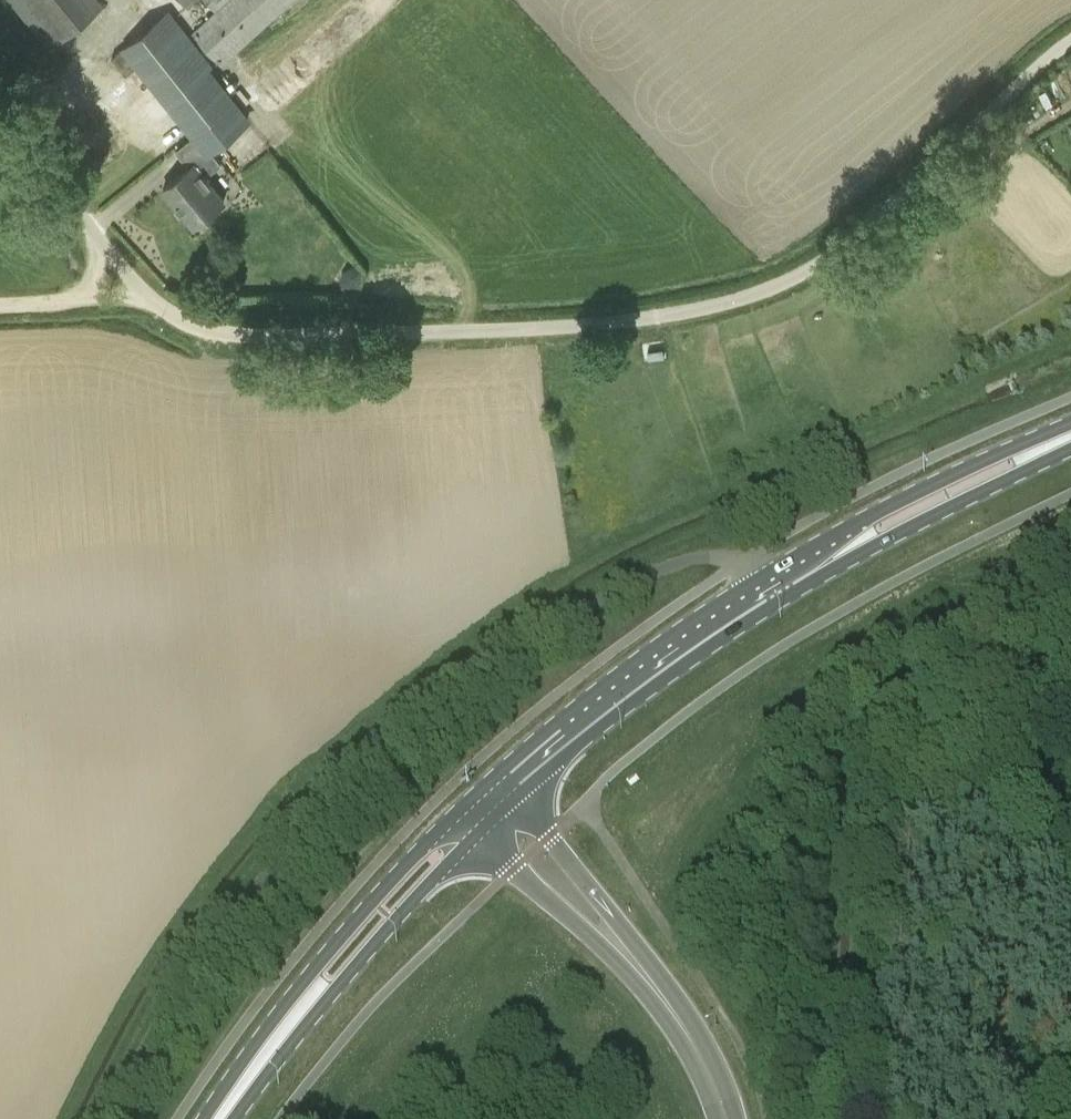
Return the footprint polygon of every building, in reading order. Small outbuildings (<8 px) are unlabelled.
[(50,46),(104,2),(103,0),(12,0),(50,46)] [(222,65),(293,0),(205,0),(216,11),(193,33),(222,65)] [(177,149),(190,166),(164,187),(194,223),(225,199),(206,176),(221,164),(210,151),(246,122),(207,73),(210,70),(165,14),(112,56),(126,74),(140,63),(196,134),(177,149)] [(663,349),(648,351),(649,359),(664,356),(663,349)] [(728,1098),(733,1118),(744,1118),(738,1096),(728,1098)]
